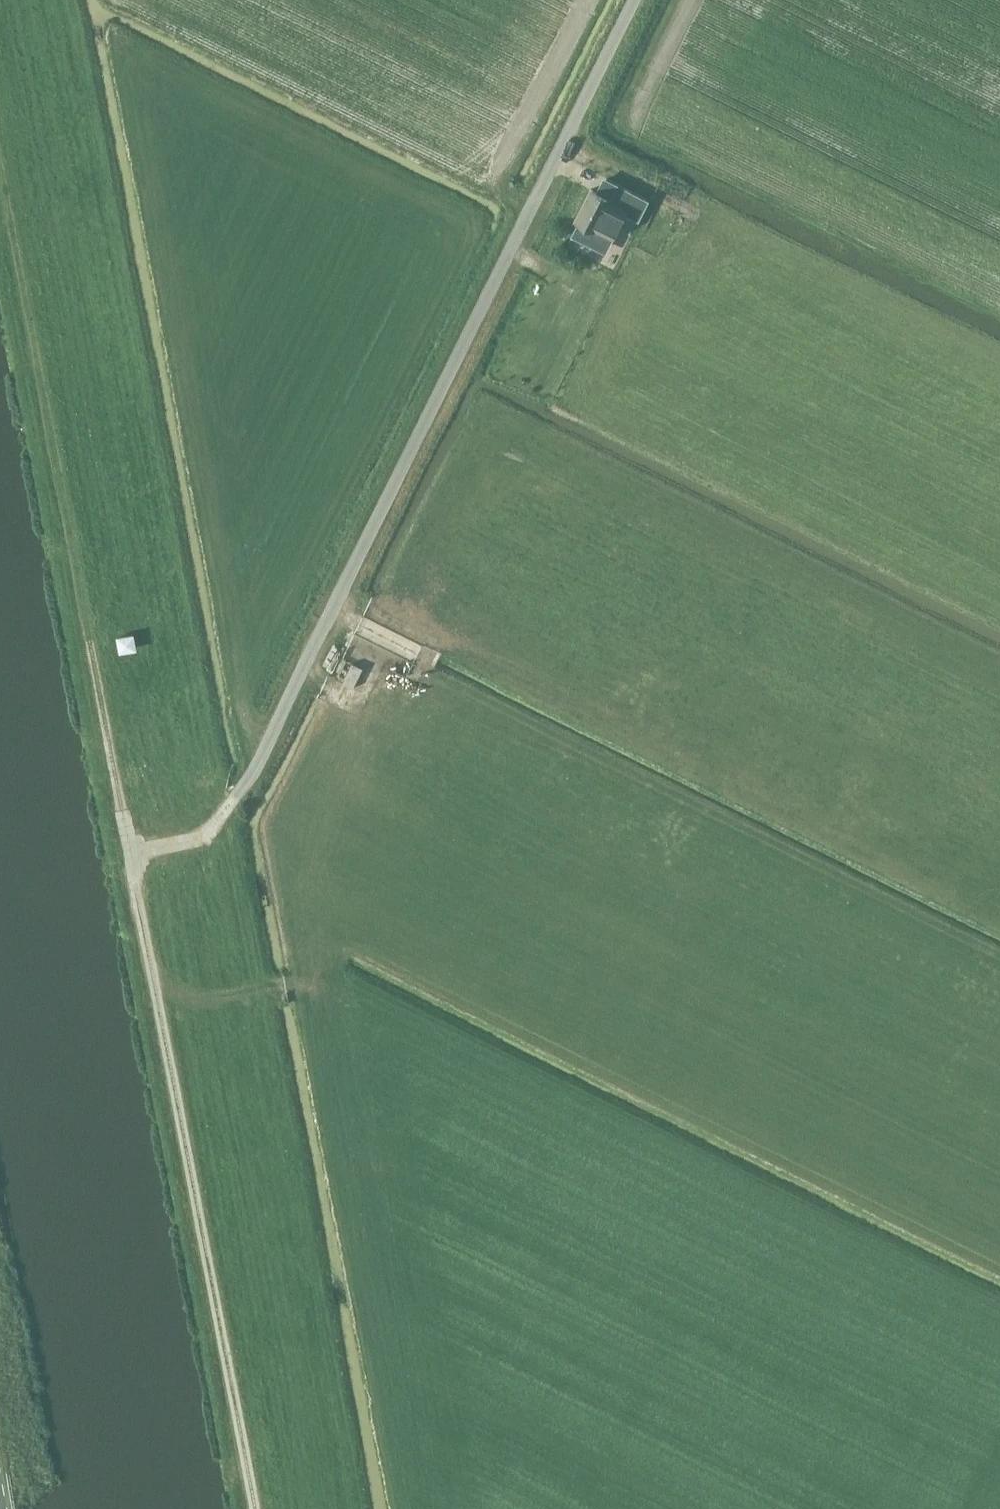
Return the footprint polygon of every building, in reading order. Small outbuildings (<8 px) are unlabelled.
[(605,178),(597,193),(611,199),(610,200),(629,210),(637,196),(605,178)] [(595,230),(596,228),(603,233),(614,213),(606,208),(610,200),(611,199),(597,193),(588,189),(572,218),(595,230)] [(118,653),(135,650),(132,634),(114,637),(118,653)] [(352,663),(342,683),(353,688),(363,668),(352,663)]
